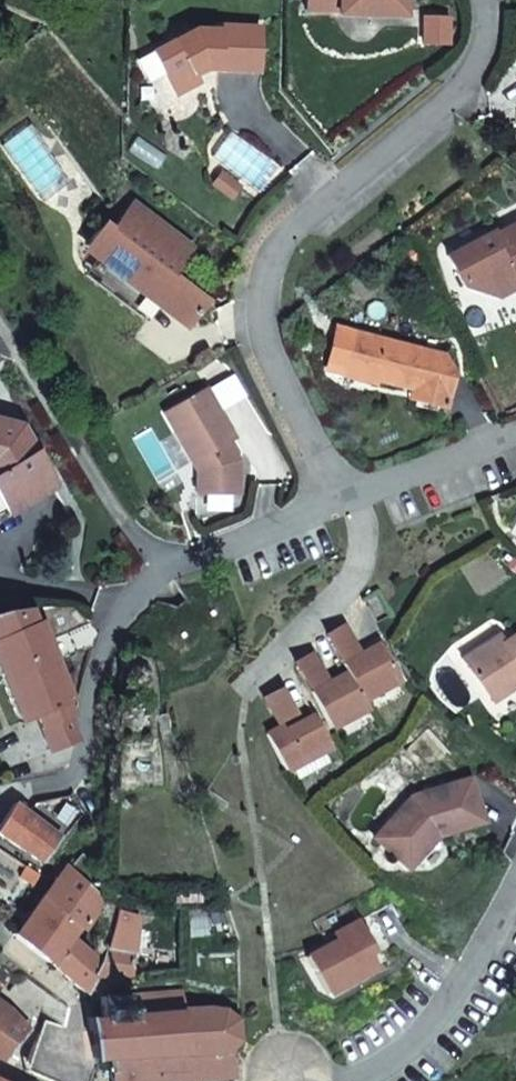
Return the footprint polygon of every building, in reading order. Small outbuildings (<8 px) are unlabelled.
[(301,5),(334,6),(334,10),(401,12),(401,0),(302,0),(301,5)] [(191,69),(201,65),(202,60),(214,60),(214,65),(254,66),(257,23),(216,22),(216,25),(193,24),(149,47),(171,90),(195,79),(191,69)] [(223,172),(214,183),(230,196),(239,185),(223,172)] [(117,233),(96,217),(85,244),(130,278),(126,283),(154,304),(158,300),(185,321),(203,299),(201,296),(204,291),(177,271),(174,275),(170,272),(189,246),(128,200),(112,222),(120,229),(117,233)] [(496,294),(502,273),(514,268),(515,271),(515,222),(496,232),(495,230),(448,255),(464,284),(496,294)] [(496,294),(498,295),(515,287),(515,271),(514,268),(502,273),(496,294)] [(443,355),(352,332),(343,370),(411,389),(411,392),(445,402),(454,373),(443,355)] [(233,437),(204,387),(163,412),(188,458),(194,455),(200,467),(195,470),(196,488),(237,489),(238,460),(227,440),(233,437)] [(445,402),(411,392),(409,399),(444,408),(445,402)] [(56,486),(22,425),(0,420),(0,519),(8,514),(56,486)] [(0,614),(0,676),(18,720),(34,713),(49,747),(76,737),(66,714),(73,711),(69,699),(73,698),(59,661),(99,643),(104,632),(70,603),(9,612),(4,613),(0,614)] [(321,634),(338,663),(354,654),(337,625),(321,634)] [(460,655),(482,689),(507,674),(512,680),(515,678),(515,629),(502,638),(497,631),(460,655)] [(307,691),(326,726),(363,706),(358,697),(394,678),(375,642),(354,654),(338,663),(343,671),(322,683),(307,691)] [(292,663),(307,691),(322,683),(307,655),(292,663)] [(507,674),(482,689),(488,699),(514,682),(512,680),(507,674)] [(277,688),(262,697),(277,725),(279,725),(293,717),(277,688)] [(263,734),(282,769),(326,745),(309,714),(281,730),(279,725),(277,725),(263,734)] [(409,795),(371,836),(395,858),(413,858),(429,841),(424,836),(431,828),(438,826),(440,832),(479,819),(466,777),(409,795)] [(0,821),(0,833),(40,860),(42,859),(61,835),(15,802),(0,821)] [(31,910),(13,931),(50,963),(73,936),(80,929),(93,914),(98,895),(89,887),(97,870),(82,854),(68,866),(67,864),(60,873),(38,900),(33,894),(28,907),(31,910)] [(413,858),(395,858),(405,867),(413,858)] [(99,957),(92,976),(124,980),(129,980),(136,949),(132,948),(139,915),(116,908),(102,948),(99,957)] [(304,954),(324,991),(374,964),(366,949),(372,946),(357,918),(331,932),(334,939),(304,954)] [(73,936),(50,963),(84,991),(92,976),(99,957),(73,936)] [(0,969),(0,981),(3,984),(11,974),(2,967),(0,969)] [(91,1055),(97,1056),(94,1068),(107,1068),(108,1080),(186,1080),(233,1075),(226,1045),(235,1036),(234,1018),(221,1007),(184,1008),(184,1001),(180,1001),(180,992),(155,994),(154,992),(125,994),(100,996),(102,1015),(88,1017),(91,1055)] [(2,1056),(26,1027),(10,1009),(7,1007),(0,1002),(0,1055),(2,1056)] [(94,1068),(97,1056),(91,1055),(51,1046),(59,1025),(44,1019),(26,1061),(36,1065),(32,1072),(42,1075),(64,1080),(91,1080),(94,1068)] [(24,1067),(32,1072),(36,1065),(26,1061),(24,1067)] [(91,1080),(108,1080),(107,1068),(94,1068),(91,1080)]
